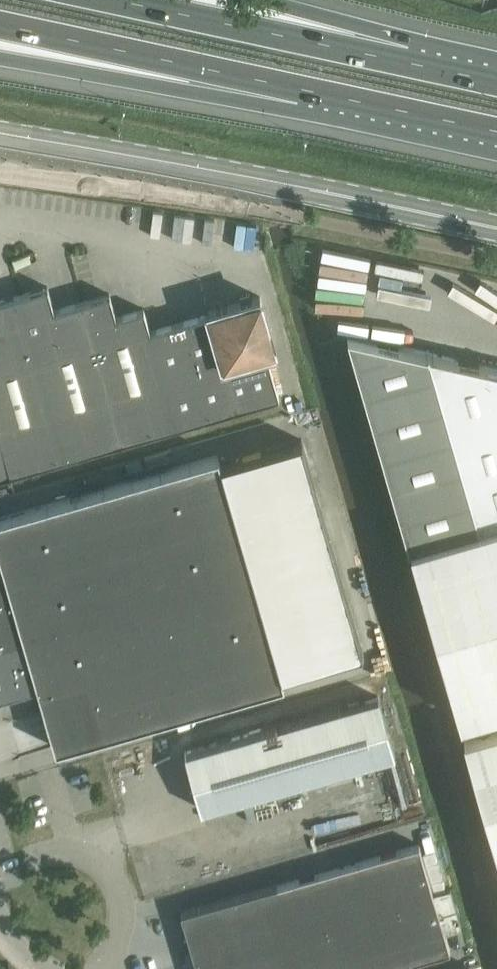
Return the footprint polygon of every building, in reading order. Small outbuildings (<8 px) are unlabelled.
[(279,396),(265,351),(275,348),(260,296),(208,311),(209,314),(150,331),(143,309),(116,317),(109,294),(54,310),(47,286),(0,300),(0,476),(279,396)] [(496,532),(496,368),(347,334),(411,557),(496,532)] [(37,685),(55,749),(75,743),(98,736),(283,683),(281,675),(363,652),(302,439),(220,462),(218,455),(0,517),(0,696),(37,685)] [(411,557),(458,718),(496,707),(496,532),(411,557)] [(201,809),(220,804),(395,754),(378,696),(185,752),(201,809)] [(36,714),(13,717),(18,752),(41,749),(36,714)] [(463,737),(496,855),(496,727),(463,737)] [(449,950),(419,843),(180,912),(197,968),(382,968),(449,950)]
